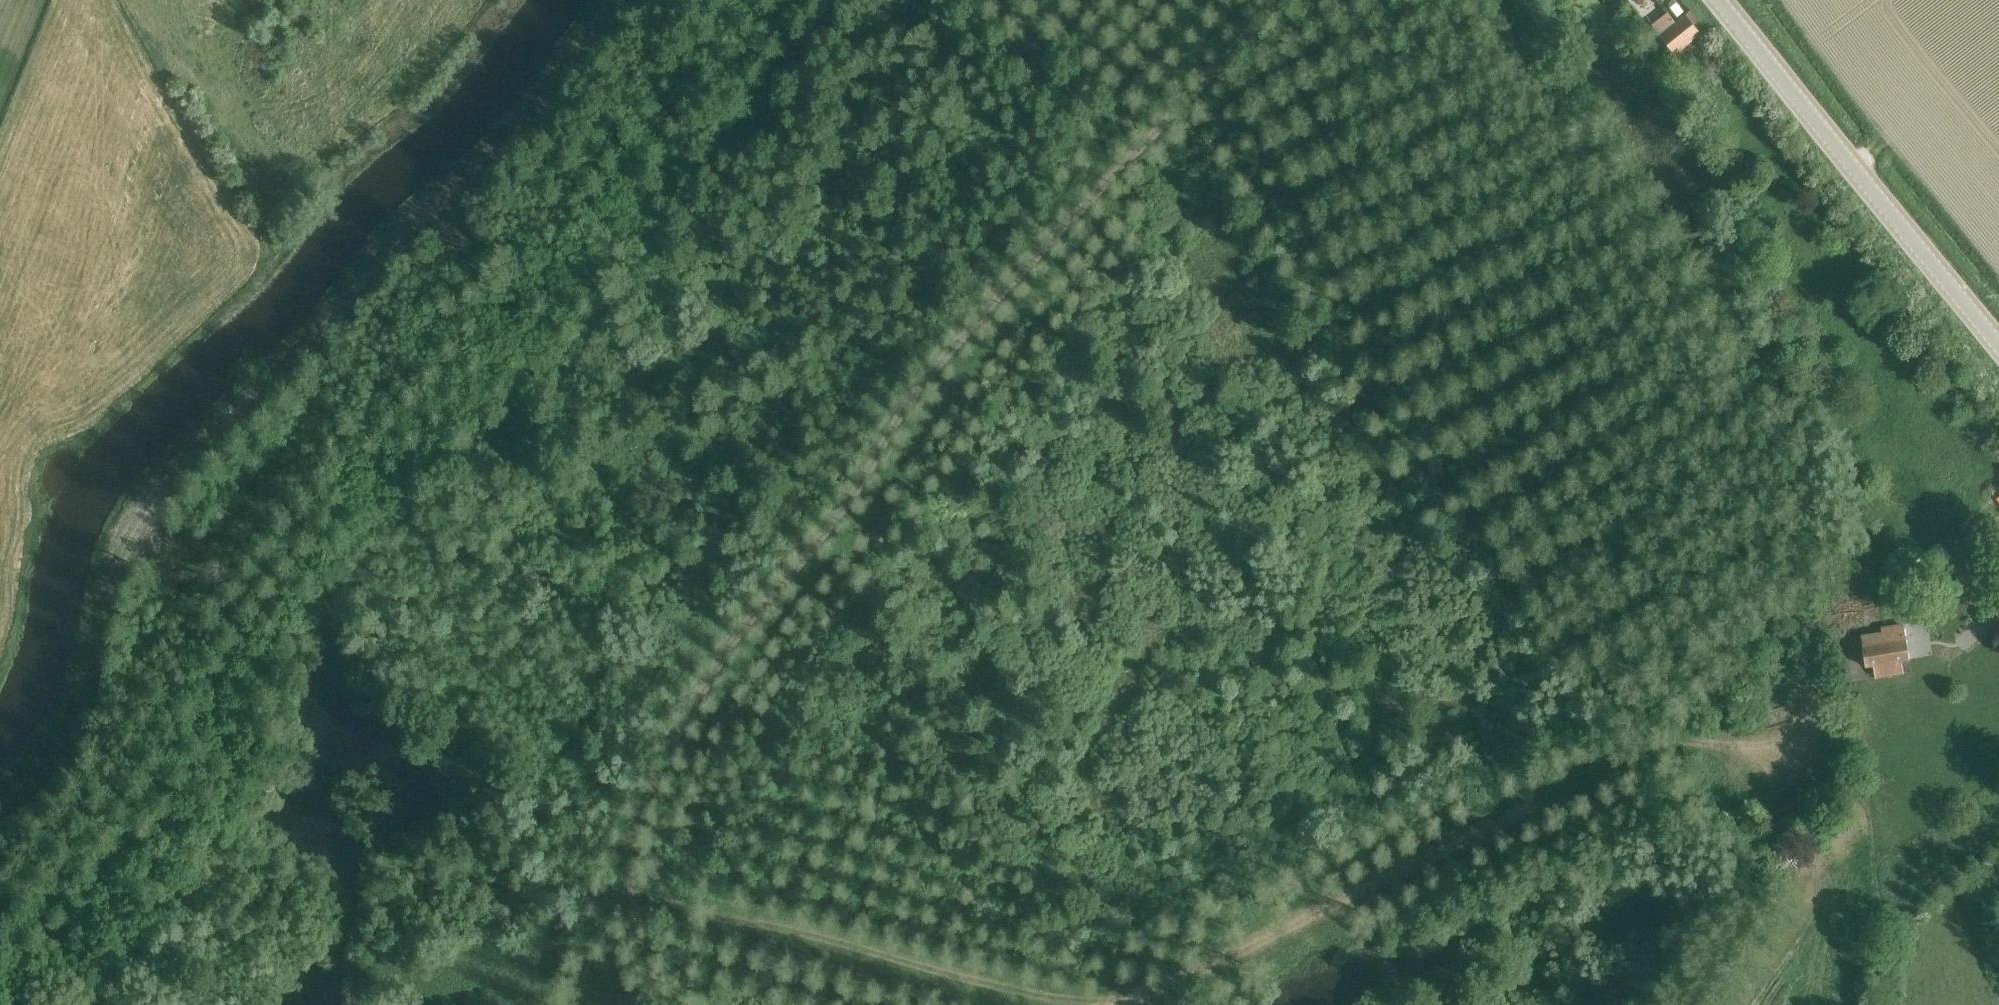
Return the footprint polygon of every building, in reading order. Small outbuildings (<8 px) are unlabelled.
[(1675,22),(1667,13),(1652,24),(1676,53),(1700,34),(1684,15),(1675,22)] [(1909,567),(1916,576),(1921,583),(1953,557),(1940,542),(1909,567)] [(1910,658),(1906,630),(1900,624),(1881,627),(1882,631),(1861,634),(1865,665),(1910,658)]
